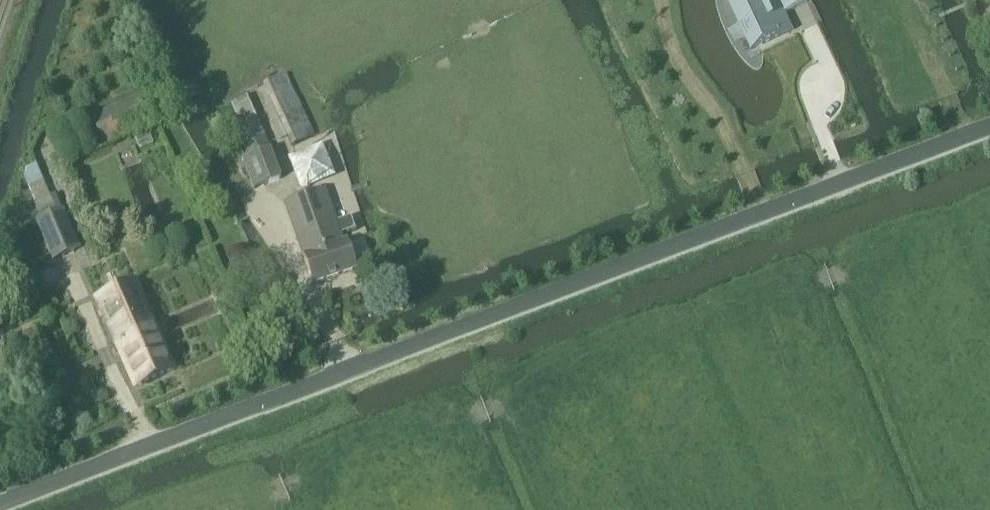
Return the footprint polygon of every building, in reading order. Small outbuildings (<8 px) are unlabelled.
[(726,3),(749,51),(791,31),(776,0),(733,0),(726,3)] [(783,15),(810,1),(809,0),(776,0),(783,15)] [(286,78),(258,91),(279,139),(307,127),(286,78)] [(155,121),(142,93),(89,117),(102,145),(155,121)] [(230,130),(242,160),(268,149),(247,97),(232,104),(241,125),(230,130)] [(281,181),(268,149),(242,160),(255,193),(281,181)] [(324,190),(284,204),(312,286),(357,270),(346,242),(343,243),(340,235),(354,230),(350,218),(336,223),(324,190)] [(52,262),(73,253),(57,215),(36,224),(52,262)] [(135,283),(94,300),(133,389),(173,371),(135,283)]
